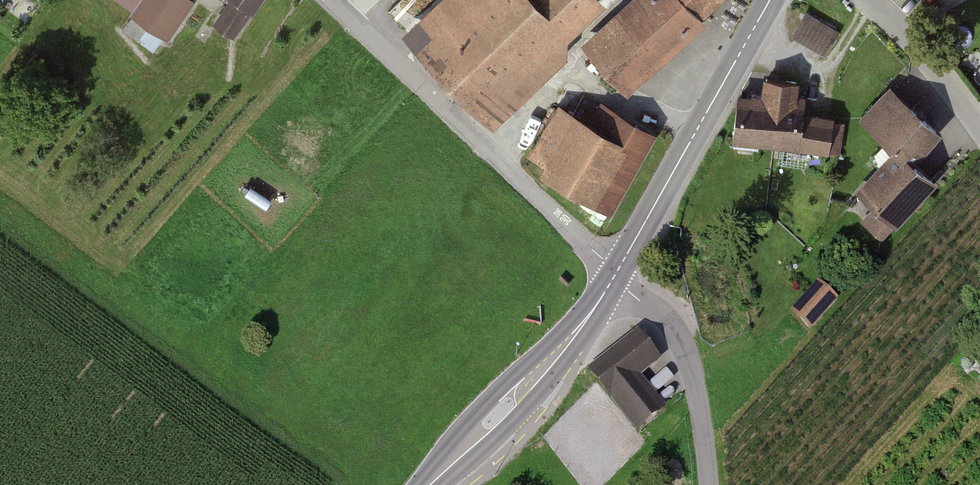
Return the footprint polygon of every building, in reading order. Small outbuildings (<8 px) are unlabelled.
[(131,7),(130,11),(132,13),(164,33),(169,36),(192,0),(136,0),(131,7)] [(258,0),(227,0),(213,20),(235,34),(258,0)] [(597,0),(466,0),(419,44),(482,110),(597,0)] [(713,0),(641,0),(588,49),(622,85),(713,0)] [(838,25),(805,9),(791,36),(824,53),(838,25)] [(164,33),(132,13),(122,27),(153,49),(164,33)] [(737,90),(732,137),(829,148),(833,117),(833,112),(805,108),(806,93),(797,92),(798,77),(763,73),(761,89),(751,88),(751,91),(737,90)] [(942,127),(890,84),(859,117),(894,147),(902,154),(907,149),(916,158),(942,127)] [(609,210),(657,131),(600,96),(587,117),(559,99),(527,151),(543,161),(539,168),(609,210)] [(833,117),(829,148),(828,150),(840,151),(845,119),(833,117)] [(902,154),(894,147),(856,188),(874,204),(861,219),(882,238),(938,177),(916,158),(907,149),(902,154)] [(835,297),(820,284),(797,309),(812,322),(835,297)] [(635,431),(666,406),(640,374),(660,358),(636,329),(586,368),(635,431)]
